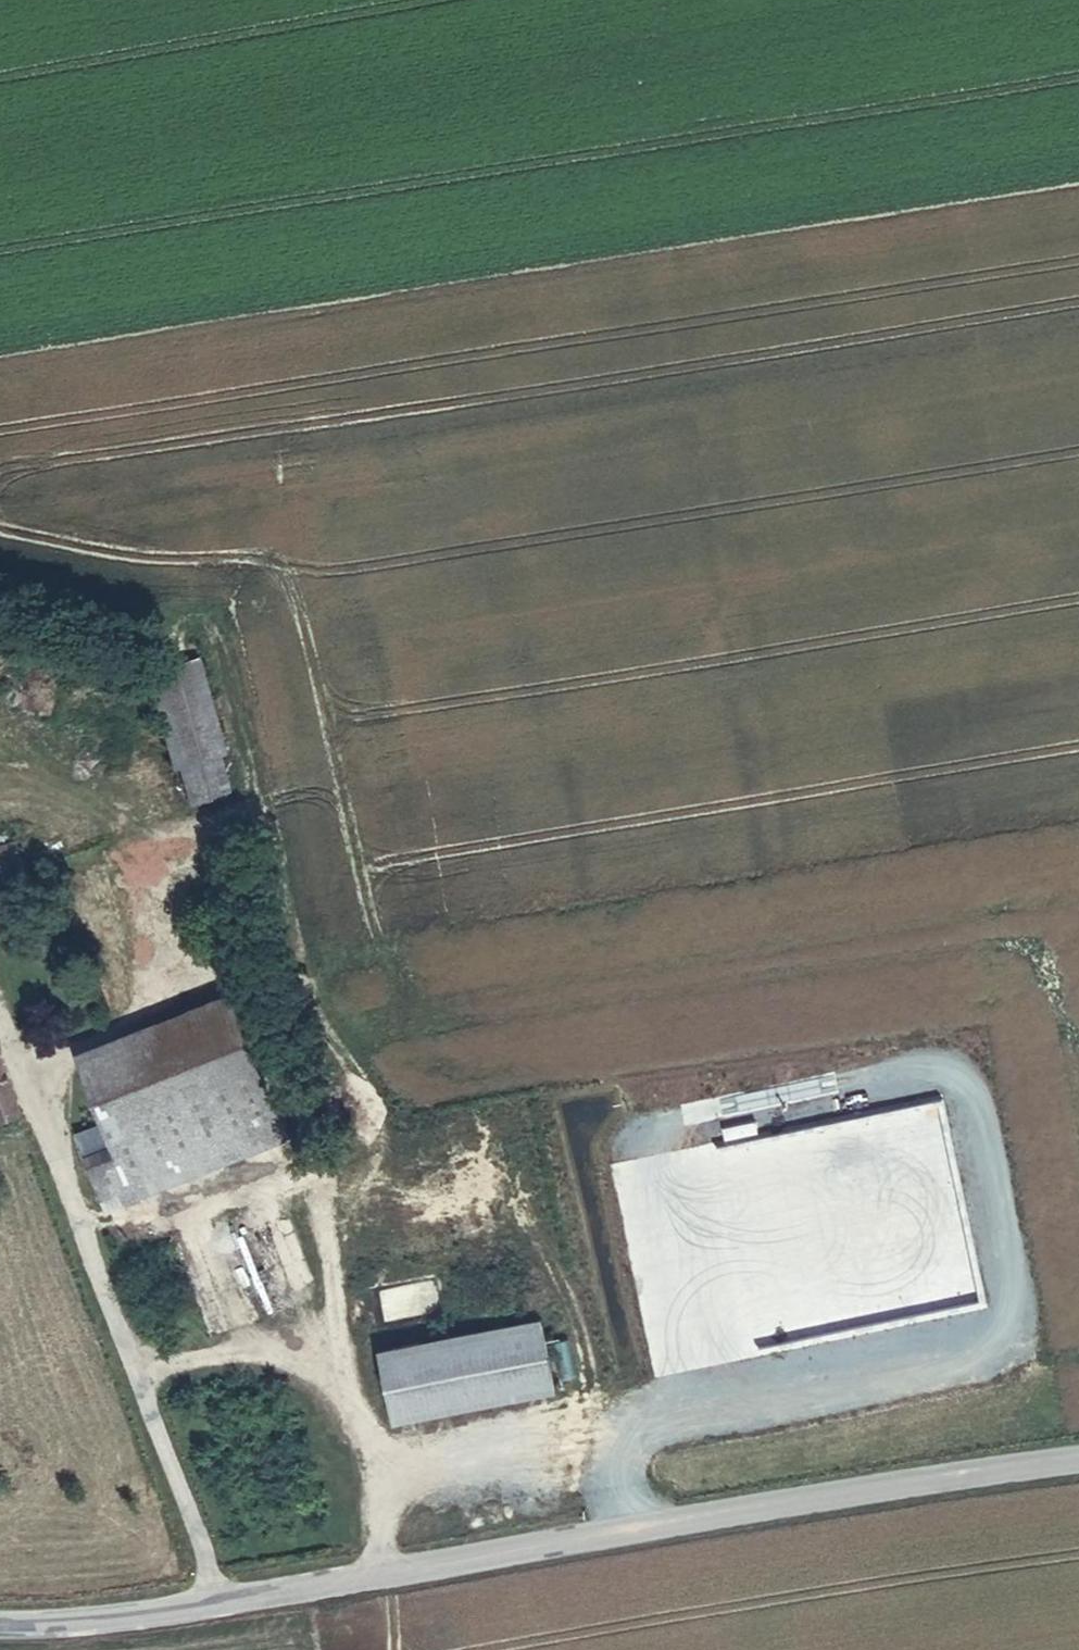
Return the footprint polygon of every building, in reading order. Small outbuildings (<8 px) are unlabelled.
[(226,754),(195,641),(145,655),(176,768),(181,766),(192,802),(230,791),(220,756),(226,754)] [(115,1144),(132,1187),(285,1126),(240,1013),(86,1074),(115,1144)] [(0,1066),(0,1116),(17,1110),(0,1066)] [(87,1155),(107,1205),(134,1194),(132,1187),(115,1144),(87,1155)] [(557,1390),(543,1317),(381,1348),(396,1421),(557,1390)]
